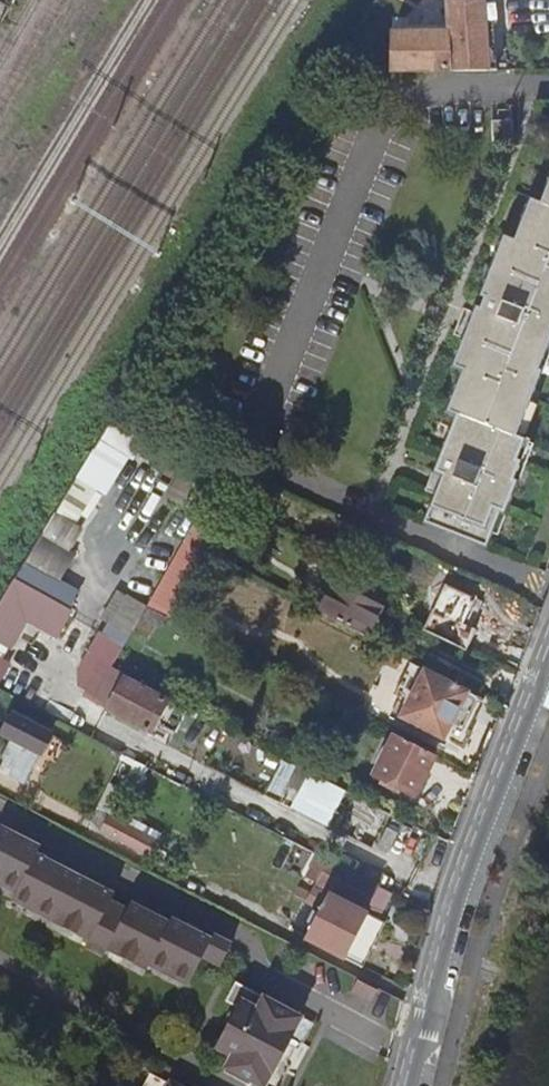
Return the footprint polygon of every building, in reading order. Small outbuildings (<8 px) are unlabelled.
[(394,67),(495,70),(493,26),(499,20),(498,8),(492,2),(448,3),(451,29),(393,28),(394,67)] [(458,368),(468,371),(451,414),(462,418),(441,473),(448,475),(441,492),(428,525),(488,549),(489,550),(503,511),(509,513),(520,483),(516,482),(530,443),(518,439),(544,373),(540,371),(548,347),(548,193),(545,204),(535,200),(519,242),(507,238),(486,295),(489,296),(485,309),(480,307),(471,333),(458,368)] [(149,432),(115,416),(99,441),(136,459),(138,454),(149,432)] [(149,432),(138,454),(182,473),(166,501),(182,510),(210,458),(151,432),(149,432)] [(77,479),(42,535),(62,547),(97,492),(77,479)] [(229,501),(213,494),(184,544),(199,551),(229,501)] [(42,535),(24,563),(58,580),(74,554),(62,547),(42,535)] [(24,563),(15,578),(72,609),(81,592),(58,580),(24,563)] [(320,611),(369,635),(380,612),(354,599),(363,580),(341,569),(320,611)] [(0,604),(0,642),(11,648),(27,621),(57,636),(72,609),(15,578),(0,604)] [(423,630),(468,651),(477,632),(464,626),(477,600),(446,586),(435,610),(433,609),(423,630)] [(141,618),(160,627),(168,615),(147,605),(141,618)] [(109,709),(124,677),(110,670),(123,648),(132,633),(109,619),(102,633),(99,631),(78,667),(78,685),(86,690),(83,695),(109,709)] [(10,662),(0,657),(0,681),(10,662)] [(418,699),(408,717),(443,737),(452,722),(463,728),(480,697),(428,670),(414,696),(418,699)] [(109,709),(152,731),(169,700),(124,677),(109,709)] [(411,695),(401,713),(408,717),(418,699),(414,696),(411,695)] [(1,764),(28,779),(38,760),(45,764),(62,734),(37,721),(40,716),(27,709),(24,714),(16,710),(6,730),(17,736),(1,764)] [(437,753),(396,733),(376,774),(416,794),(437,753)] [(35,782),(45,764),(38,760),(28,779),(35,782)] [(298,811),(375,850),(392,814),(318,775),(298,811)] [(104,828),(154,853),(162,837),(104,808),(98,821),(105,825),(104,828)] [(15,893),(12,901),(90,939),(86,948),(104,956),(108,948),(148,969),(151,965),(191,985),(206,956),(222,964),(234,944),(215,934),(214,936),(173,916),(171,920),(133,900),(129,908),(112,900),(116,892),(37,853),(41,845),(1,825),(0,828),(0,886),(15,893)] [(395,887),(320,849),(309,873),(320,878),(314,890),(303,884),(298,892),(310,898),(296,926),(304,929),(304,928),(368,960),(391,915),(383,910),(395,887)] [(268,1085),(281,1085),(316,1022),(237,980),(227,998),(242,1005),(221,1044),(236,1053),(229,1065),(268,1085)]
